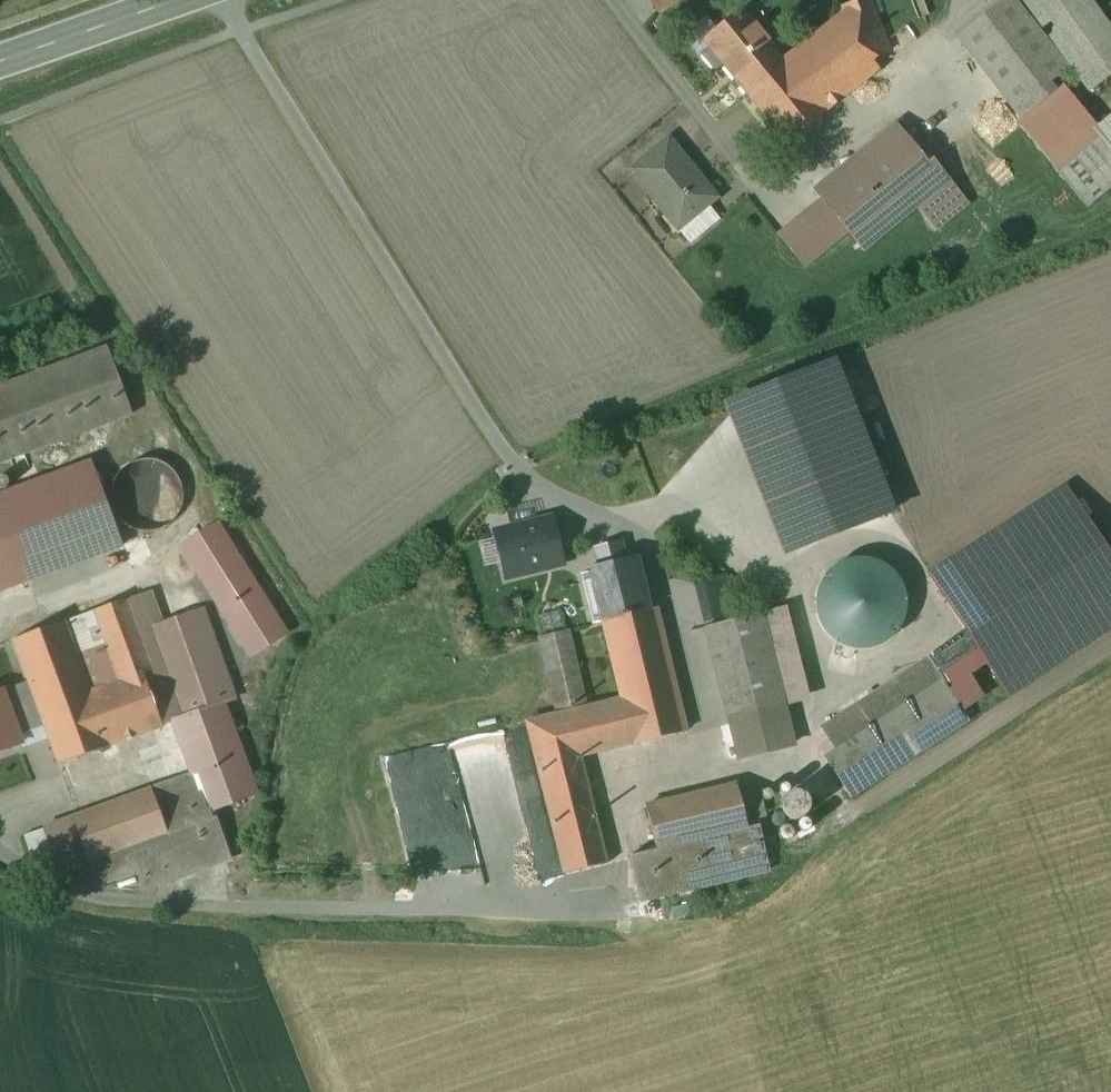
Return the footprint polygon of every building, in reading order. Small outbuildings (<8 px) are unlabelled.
[(657,11),(671,0),(649,0),(657,11)] [(741,8),(701,40),(708,48),(701,53),(713,68),(720,63),(785,143),(825,112),(824,111),(873,74),(862,61),(889,50),(870,0),(856,0),(839,6),(842,12),(782,59),(741,8)] [(1013,0),(1002,0),(956,36),(1020,118),(1051,92),(1046,86),(1067,69),(1013,0)] [(1090,0),(1021,0),(1088,92),(1110,74),(1110,29),(1090,0)] [(1051,92),(1020,118),(1016,121),(1087,207),(1110,187),(1110,165),(1093,143),(1051,92)] [(893,123),(812,189),(821,199),(848,230),(863,249),(925,199),(943,222),(967,202),(933,159),(927,164),(893,123)] [(1093,143),(1110,165),(1110,127),(1093,143)] [(715,197),(668,139),(630,170),(677,228),(715,197)] [(821,199),(778,235),(803,266),(848,230),(821,199)] [(0,386),(0,461),(131,413),(107,347),(0,386)] [(139,460),(132,461),(126,465),(122,468),(118,472),(115,477),(113,481),(111,484),(111,487),(110,491),(110,496),(110,501),(111,505),(113,509),(115,515),(119,519),(122,522),(125,525),(129,527),(133,529),(137,530),(143,531),(147,531),(153,531),(159,529),(163,527),(167,524),(171,521),(175,517),(177,514),(178,511),(180,507),(181,503),(182,499),(182,494),(182,491),(181,488),(181,485),(180,482),(178,479),(176,475),(173,471),(171,469),(167,466),(164,464),(160,462),(156,460),(151,459),(145,459),(139,460)] [(0,495),(0,496),(31,578),(121,545),(90,461),(0,495)] [(827,758),(850,794),(1110,628),(1110,551),(1060,472),(911,567),(974,666),(827,758)] [(31,578),(0,496),(0,590),(31,578)] [(555,518),(496,531),(507,582),(566,570),(555,518)] [(647,610),(635,559),(590,570),(602,621),(647,610)] [(849,560),(842,561),(836,563),(832,565),(827,568),(824,571),(821,574),(818,577),(816,581),(813,586),(812,591),(811,595),(810,601),(811,606),(811,610),(813,615),(815,619),(817,623),(820,627),(824,631),(827,633),(831,635),(835,637),(841,639),(848,640),(853,640),(859,640),(863,638),(868,636),(873,633),(877,630),(881,626),(885,621),(888,615),(889,610),(890,606),(890,600),(890,595),(889,591),(888,587),(887,584),(884,578),(878,572),(874,568),(870,565),(865,563),(862,562),(856,561),(849,560)] [(126,597),(92,610),(105,644),(118,679),(142,671),(143,673),(153,669),(153,668),(126,597)] [(200,608),(150,625),(164,663),(153,668),(153,669),(143,673),(145,679),(167,672),(182,716),(232,699),(226,680),(247,673),(221,601),(200,608)] [(602,621),(601,622),(620,698),(585,707),(585,708),(557,714),(526,722),(563,873),(607,863),(580,757),(685,731),(655,608),(647,610),(602,621)] [(92,610),(63,621),(75,654),(105,644),(92,610)] [(760,613),(704,627),(726,714),(782,700),(760,613)] [(63,621),(12,639),(43,725),(57,764),(108,745),(108,744),(161,725),(145,679),(143,673),(142,671),(118,679),(89,690),(75,654),(63,621)] [(567,630),(539,637),(557,714),(585,708),(585,707),(567,630)] [(19,743),(16,735),(43,725),(27,682),(0,691),(0,750),(19,743)] [(787,718),(757,725),(767,764),(797,757),(787,718)] [(253,787),(228,719),(196,730),(200,741),(213,736),(237,800),(253,794),(253,787)] [(757,725),(722,734),(732,773),(767,764),(757,725)] [(237,800),(213,736),(200,741),(183,747),(193,774),(207,811),(208,811),(237,800)] [(167,835),(88,864),(96,885),(135,871),(141,887),(225,857),(208,811),(207,811),(193,774),(151,789),(167,835)] [(736,784),(645,806),(656,850),(656,851),(748,829),(743,812),(736,784)] [(167,835),(151,789),(71,818),(88,864),(167,835)] [(801,794),(798,792),(793,792),(789,792),(786,794),(784,796),(781,799),(780,802),(779,806),(780,809),(780,811),(782,814),(783,816),(785,817),(789,819),(791,820),(794,820),(797,820),(800,819),(802,817),(804,816),(806,813),(807,810),(808,806),(807,802),(807,801),(805,798),(804,796),(801,794)] [(748,829),(656,851),(656,850),(628,856),(639,901),(768,870),(758,826),(767,824),(764,807),(743,812),(748,829)] [(71,818),(42,828),(59,874),(59,875),(88,864),(71,818)] [(42,828),(23,835),(32,862),(59,874),(42,828)]
